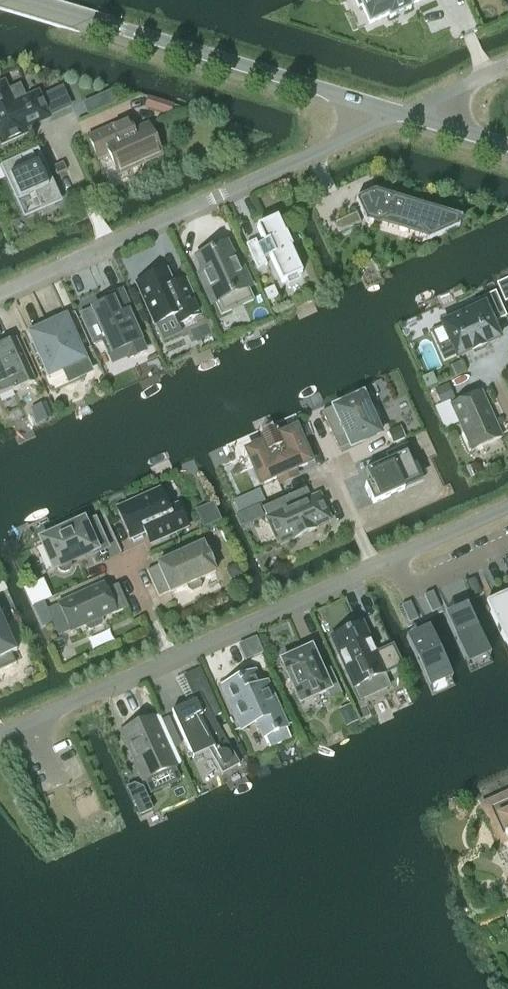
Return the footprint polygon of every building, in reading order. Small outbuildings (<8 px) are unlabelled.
[(358,8),(361,7),(369,25),(384,18),(388,16),(389,19),(410,10),(409,7),(424,0),(354,0),(358,8)] [(27,133),(24,128),(49,117),(38,93),(26,98),(20,85),(7,91),(4,82),(0,84),(0,143),(1,145),(27,133)] [(112,91),(100,96),(105,108),(117,103),(112,91)] [(121,122),(88,137),(98,161),(112,192),(131,183),(126,171),(161,156),(148,125),(132,132),(127,119),(121,122)] [(33,156),(31,152),(3,165),(19,201),(16,202),(24,219),(55,205),(53,201),(60,198),(52,182),(46,185),(44,181),(47,180),(43,172),(47,170),(39,153),(33,156)] [(63,164),(53,168),(57,175),(66,171),(63,164)] [(461,219),(374,192),(355,201),(359,209),(366,223),(367,223),(366,221),(373,218),(373,219),(373,220),(374,221),(375,222),(376,223),(377,223),(379,223),(380,223),(381,223),(382,222),(383,221),(383,220),(383,219),(383,218),(383,217),(415,227),(429,239),(426,241),(426,242),(459,227),(458,226),(456,227),(458,219),(461,220),(461,219)] [(337,234),(361,223),(356,213),(333,224),(337,234)] [(246,244),(257,270),(258,270),(258,269),(266,265),(264,260),(270,258),(281,283),(302,274),(290,248),(291,248),(292,248),(285,233),(284,233),(285,234),(284,234),(277,219),(256,228),(263,243),(258,246),(255,241),(247,244),(246,244)] [(226,244),(213,250),(197,258),(204,274),(198,276),(211,304),(228,296),(229,299),(235,296),(234,294),(251,286),(239,258),(233,261),(226,244)] [(185,280),(172,285),(166,270),(136,284),(154,325),(173,316),(177,325),(201,314),(185,280)] [(495,284),(504,303),(507,301),(507,278),(495,284)] [(273,286),(263,291),(268,302),(278,297),(273,286)] [(104,304),(80,315),(93,345),(102,341),(109,355),(121,349),(126,360),(128,359),(144,351),(134,328),(137,326),(121,292),(109,297),(111,301),(104,304)] [(443,326),(456,356),(456,358),(458,358),(458,357),(470,352),(471,352),(473,351),(472,351),(482,346),(483,347),(484,346),(484,345),(497,340),(499,340),(498,338),(497,338),(491,324),(506,317),(495,293),(445,315),(448,322),(443,324),(441,325),(442,327),(443,326)] [(66,316),(45,325),(28,333),(38,356),(48,378),(72,367),(77,377),(90,371),(66,316)] [(12,390),(13,392),(35,382),(15,339),(0,345),(0,396),(12,390)] [(451,405),(471,451),(501,438),(480,392),(451,405)] [(374,424),(378,421),(379,416),(377,412),(373,410),(368,410),(362,396),(334,408),(334,407),(322,413),(338,450),(349,445),(351,448),(379,435),(374,424)] [(45,402),(30,409),(37,425),(52,418),(45,402)] [(246,451),(247,452),(246,455),(252,468),(256,466),(264,484),(278,478),(282,480),(282,481),(283,481),(284,481),(291,477),(292,477),(293,477),(293,476),(293,471),(307,465),(299,447),(303,445),(297,432),(294,430),(294,429),(293,429),(292,430),(282,435),(276,431),(259,439),(258,445),(248,450),(247,450),(246,451)] [(418,480),(412,466),(416,465),(406,445),(385,454),(389,461),(365,472),(370,483),(365,486),(373,504),(404,490),(402,487),(418,480)] [(266,519),(277,544),(293,537),(294,539),(316,530),(315,527),(330,520),(319,495),(310,499),(306,488),(262,508),(267,518),(266,519)] [(187,528),(177,504),(168,508),(160,490),(116,509),(130,539),(145,532),(149,533),(151,532),(155,541),(150,544),(150,545),(175,534),(177,538),(186,533),(184,529),(187,528)] [(245,497),(234,502),(238,513),(250,508),(245,497)] [(244,513),(237,516),(243,529),(250,526),(244,513)] [(83,521),(40,540),(53,570),(57,569),(60,572),(64,573),(69,571),(71,567),(70,563),(97,551),(94,545),(105,540),(95,518),(84,523),(83,521)] [(202,545),(157,565),(158,566),(147,571),(158,597),(170,592),(170,593),(186,586),(188,590),(191,593),(201,589),(201,584),(199,580),(215,573),(212,565),(214,564),(208,552),(206,553),(202,545)] [(480,589),(477,582),(468,586),(471,593),(480,589)] [(103,584),(58,604),(70,632),(85,626),(87,629),(90,630),(101,625),(102,622),(100,619),(114,613),(114,614),(128,608),(118,585),(106,590),(103,584)] [(432,592),(424,596),(432,613),(440,610),(432,592)] [(486,603),(489,610),(490,612),(505,645),(506,648),(507,653),(507,593),(486,603)] [(410,602),(401,606),(409,624),(418,620),(410,602)] [(469,612),(446,622),(464,662),(486,651),(469,612)] [(0,614),(0,671),(15,664),(11,654),(16,651),(0,614)] [(400,667),(391,646),(375,653),(362,624),(331,638),(353,688),(384,674),(400,667)] [(431,635),(408,645),(426,686),(449,675),(431,635)] [(281,662),(300,703),(327,691),(331,699),(340,694),(329,670),(322,674),(311,649),(296,655),(292,654),(288,656),(286,660),(281,662)] [(285,727),(266,684),(260,686),(254,673),(223,687),(241,729),(257,722),(264,736),(285,727)] [(220,714),(209,690),(192,698),(196,707),(192,709),(190,706),(173,715),(190,754),(206,746),(222,775),(239,765),(213,718),(220,714)] [(357,722),(350,705),(338,710),(345,728),(357,722)] [(121,732),(143,781),(176,767),(153,717),(121,732)] [(168,717),(160,721),(169,738),(176,735),(168,717)] [(243,744),(238,746),(243,756),(248,754),(243,744)] [(135,787),(128,791),(141,819),(154,813),(143,791),(135,787)] [(494,799),(494,801),(496,800),(503,814),(498,816),(507,838),(507,793),(494,799)]
